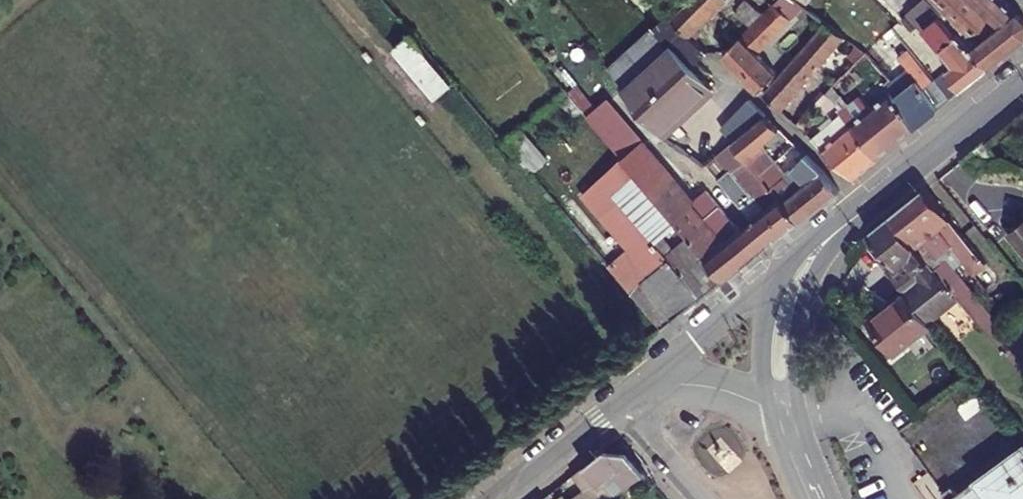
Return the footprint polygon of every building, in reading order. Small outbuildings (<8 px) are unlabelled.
[(678,17),(695,36),(733,0),(696,0),(678,17)] [(817,32),(826,22),(801,3),(796,0),(780,0),(729,55),(760,91),(777,72),(761,55),(793,19),(789,15),(795,8),(802,13),(800,18),(817,32)] [(928,0),(924,0),(909,14),(951,60),(931,76),(951,100),(991,68),(928,0)] [(1004,0),(928,0),(991,68),(1022,42),(1022,18),(1004,0)] [(664,31),(674,42),(705,76),(720,63),(695,36),(678,17),(664,31)] [(817,32),(793,62),(810,76),(844,36),(826,22),(817,32)] [(410,37),(393,50),(436,100),(451,86),(410,37)] [(714,89),(705,76),(674,42),(631,81),(624,87),(661,130),(665,133),(714,89)] [(793,62),(765,96),(766,97),(781,111),(810,76),(793,62)] [(841,114),(880,160),(916,131),(915,129),(890,93),(876,105),(849,71),(830,92),(829,93),(844,111),(841,114)] [(915,129),(938,110),(919,86),(908,72),(887,88),(890,93),(915,129)] [(951,100),(931,76),(919,86),(938,110),(951,100)] [(641,147),(661,130),(624,87),(589,120),(624,161),(641,147)] [(720,128),(735,143),(767,116),(750,101),(720,128)] [(841,114),(839,112),(834,117),(846,131),(833,142),(823,132),(812,142),(853,182),(880,160),(841,114)] [(767,143),(782,131),(767,116),(735,143),(733,145),(762,179),(776,165),(763,150),(767,143)] [(541,163),(516,134),(503,144),(528,174),(541,163)] [(789,154),(798,146),(787,135),(778,143),(788,153),(789,154)] [(751,200),(739,209),(751,224),(770,246),(800,222),(762,179),(733,145),(717,159),(751,200)] [(794,160),(803,151),(798,146),(789,154),(794,160)] [(691,205),(641,147),(624,161),(637,177),(726,281),(727,280),(770,246),(751,224),(737,234),(704,194),(691,205)] [(786,175),(776,165),(762,179),(800,222),(801,222),(802,224),(815,214),(841,192),(823,169),(807,155),(786,175)] [(663,332),(704,299),(617,193),(637,177),(624,161),(583,197),(628,251),(608,268),(663,332)] [(706,297),(726,281),(637,177),(617,193),(704,299),(706,297)] [(927,189),(891,218),(951,291),(1009,360),(1020,352),(940,253),(951,245),(975,275),(988,264),(927,189)] [(897,269),(890,275),(908,295),(928,319),(947,302),(944,298),(951,291),(891,218),(869,236),(897,269)] [(1022,254),(1022,220),(1006,234),(1022,254)] [(898,355),(934,326),(928,319),(908,295),(887,313),(885,311),(871,322),(898,355)] [(946,498),(1022,498),(1022,446),(957,495),(951,487),(942,493),(946,498)] [(646,473),(628,453),(606,451),(572,478),(588,497),(585,498),(613,498),(646,473)]
